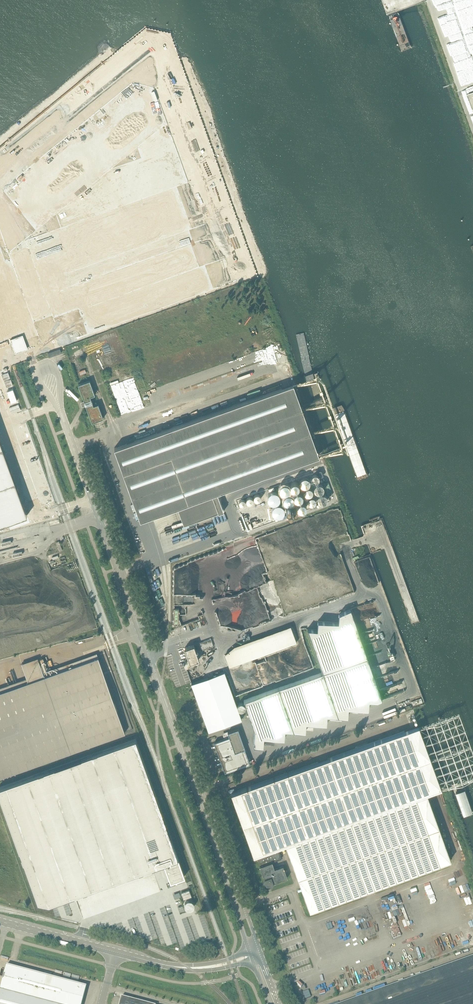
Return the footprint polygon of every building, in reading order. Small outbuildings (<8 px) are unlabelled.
[(465,40),(464,40),(465,40),(466,41),(454,46),(455,55),(453,55),(456,62),(472,54),(472,50),(472,1),(472,0),(455,0),(455,1),(436,1),(436,7),(439,7),(439,9),(435,11),(449,38),(464,38),(465,40)] [(51,166),(12,179),(57,315),(56,314),(57,319),(62,322),(93,312),(89,301),(113,293),(108,277),(106,275),(103,279),(104,281),(99,283),(96,272),(91,272),(91,274),(87,276),(92,279),(89,280),(81,290),(47,187),(51,187),(52,182),(68,184),(71,161),(70,161),(69,158),(63,160),(59,148),(46,152),(51,166)] [(144,196),(119,203),(135,253),(147,249),(148,252),(153,251),(152,250),(158,248),(156,244),(152,245),(151,242),(158,240),(144,196)] [(24,336),(13,340),(17,352),(29,348),(24,336)] [(283,345),(275,348),(278,359),(287,356),(283,345)] [(49,357),(61,353),(60,349),(48,353),(49,357)] [(111,380),(120,409),(132,405),(131,399),(127,400),(121,377),(111,380)] [(95,395),(90,380),(78,384),(84,402),(85,404),(86,405),(92,422),(99,420),(99,421),(101,421),(101,419),(103,418),(98,404),(93,405),(92,402),(93,402),(92,399),(91,399),(90,396),(95,395)] [(282,388),(114,448),(140,520),(179,506),(185,525),(223,511),(217,492),(307,460),(282,388)] [(13,410),(23,406),(19,396),(9,399),(13,410)] [(26,516),(0,442),(0,525),(26,516)] [(382,699),(351,609),(339,613),(337,622),(318,621),(317,630),(308,629),(323,672),(244,699),(255,730),(254,745),(263,746),(264,737),(284,738),(285,729),(305,731),(306,722),(326,724),(327,715),(347,716),(348,707),(368,709),(369,700),(377,700),(382,699)] [(227,660),(296,639),(290,622),(222,642),(227,660)] [(201,650),(213,646),(211,639),(199,643),(201,650)] [(185,666),(191,664),(190,663),(199,659),(194,645),(185,648),(188,657),(184,662),(185,666)] [(98,657),(44,676),(37,658),(21,663),(28,682),(0,692),(0,777),(125,732),(98,657)] [(209,731),(213,729),(242,719),(225,672),(191,684),(209,731)] [(225,772),(230,770),(249,763),(244,749),(245,748),(238,728),(228,732),(228,733),(225,734),(226,738),(215,742),(225,772)] [(451,859),(427,793),(404,731),(231,793),(254,856),(256,855),(260,866),(264,878),(263,881),(265,882),(266,885),(269,884),(272,885),(273,883),(278,881),(287,878),(283,865),(274,868),(272,862),(282,858),(277,847),(286,844),(310,910),(451,859)] [(0,787),(0,797),(37,902),(43,904),(48,905),(139,873),(164,864),(171,881),(184,876),(174,847),(135,739),(0,787)] [(465,790),(456,793),(464,815),(472,812),(465,790)] [(190,893),(182,896),(185,903),(193,900),(190,893)] [(108,908),(148,917),(148,916),(145,916),(147,910),(110,901),(108,908)] [(0,989),(0,991),(50,1003),(82,1003),(86,988),(79,986),(37,975),(38,972),(32,970),(32,973),(6,966),(6,969),(2,980),(1,985),(0,989)] [(0,991),(0,1003),(50,1003),(0,991)]
